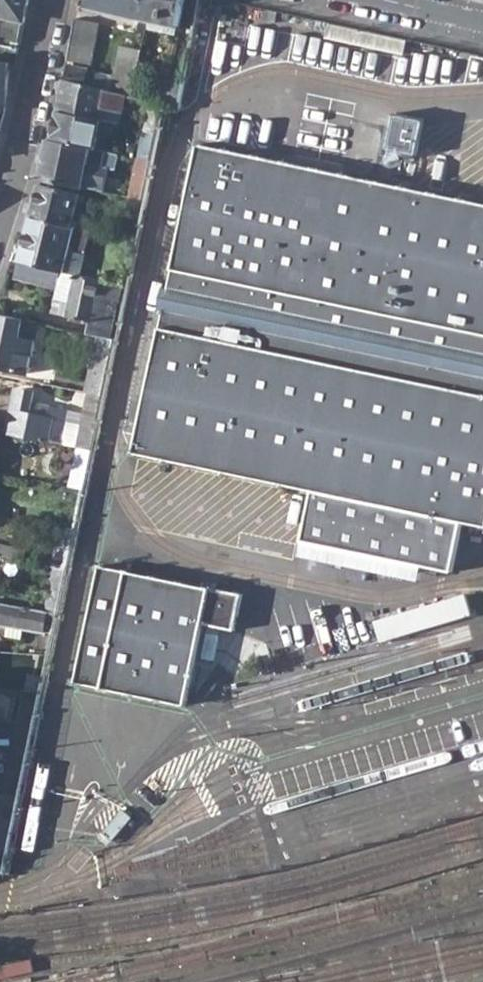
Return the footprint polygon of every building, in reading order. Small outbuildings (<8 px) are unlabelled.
[(12,50),(13,45),(19,47),(24,24),(29,0),(0,0),(0,48),(12,50)] [(179,31),(186,0),(91,0),(89,10),(141,21),(151,24),(179,31)] [(74,32),(97,37),(99,24),(77,20),(74,32)] [(148,34),(151,24),(141,21),(139,32),(148,34)] [(72,43),(94,48),(97,37),(74,32),(72,43)] [(69,59),(90,65),(94,48),(72,43),(69,59)] [(59,113),(101,122),(103,110),(123,114),(127,97),(65,81),(59,113)] [(161,106),(178,110),(184,85),(167,81),(162,104),(161,106)] [(147,132),(156,134),(161,106),(162,104),(150,102),(146,118),(149,119),(147,132)] [(120,126),(123,114),(103,110),(101,122),(118,126),(120,126)] [(92,149),(95,150),(101,122),(59,113),(52,140),(92,149)] [(141,160),(150,162),(156,134),(147,132),(141,160)] [(41,179),(84,189),(104,193),(109,169),(114,170),(118,155),(106,152),(103,167),(89,164),(92,149),(52,140),(50,140),(41,179)] [(198,143),(133,454),(482,527),(482,203),(198,143)] [(131,198),(141,201),(150,162),(141,160),(139,160),(131,198)] [(31,218),(76,228),(77,222),(72,221),(79,194),(39,186),(31,218)] [(126,220),(137,223),(141,201),(131,198),(126,220)] [(21,263),(65,274),(69,252),(85,255),(90,231),(76,228),(31,218),(21,263)] [(65,274),(81,277),(85,255),(69,252),(65,274)] [(69,317),(91,322),(95,308),(103,310),(105,302),(98,300),(102,282),(81,277),(65,274),(21,263),(17,281),(59,290),(57,300),(72,304),(69,317)] [(112,285),(123,287),(127,270),(116,268),(112,285)] [(108,300),(121,303),(123,287),(112,285),(108,300)] [(29,373),(40,324),(0,316),(0,367),(29,373)] [(98,337),(113,340),(116,322),(102,319),(98,337)] [(87,393),(101,396),(113,340),(98,337),(87,393)] [(6,432),(59,444),(63,420),(46,416),(48,406),(30,403),(32,393),(14,390),(6,432)] [(76,448),(90,451),(101,396),(87,393),(76,448)] [(65,486),(82,489),(90,451),(76,448),(73,469),(69,468),(65,486)] [(53,553),(57,553),(68,556),(73,529),(59,526),(53,553)] [(23,561),(24,550),(0,545),(0,556),(23,561)] [(57,553),(55,567),(65,570),(68,556),(57,553)] [(225,591),(100,565),(75,683),(186,706),(195,666),(203,627),(203,624),(217,627),(225,591)] [(46,611),(56,613),(65,570),(55,567),(52,567),(44,610),(46,611)] [(384,641),(476,614),(469,592),(377,619),(384,641)] [(6,625),(22,628),(42,633),(46,611),(44,610),(0,603),(0,624),(6,625)] [(56,613),(46,611),(42,633),(51,634),(56,613)] [(19,639),(22,628),(6,625),(4,636),(19,639)] [(229,674),(237,633),(203,627),(195,666),(229,674)] [(0,689),(0,720),(8,722),(14,690),(0,689)] [(7,848),(17,799),(0,796),(0,847),(7,848)] [(136,816),(126,808),(106,832),(115,840),(136,816)]
